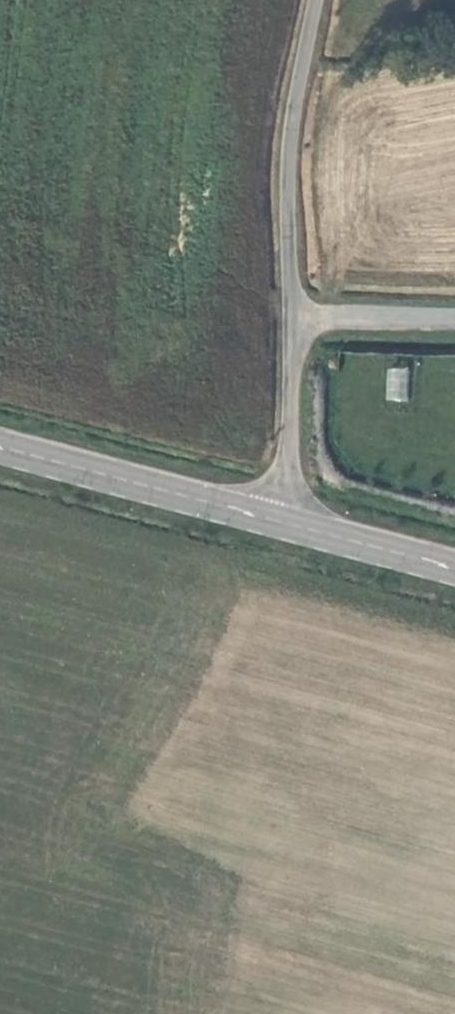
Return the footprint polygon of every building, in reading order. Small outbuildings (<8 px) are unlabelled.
[(387,367),(385,401),(407,402),(408,368),(387,367)]
